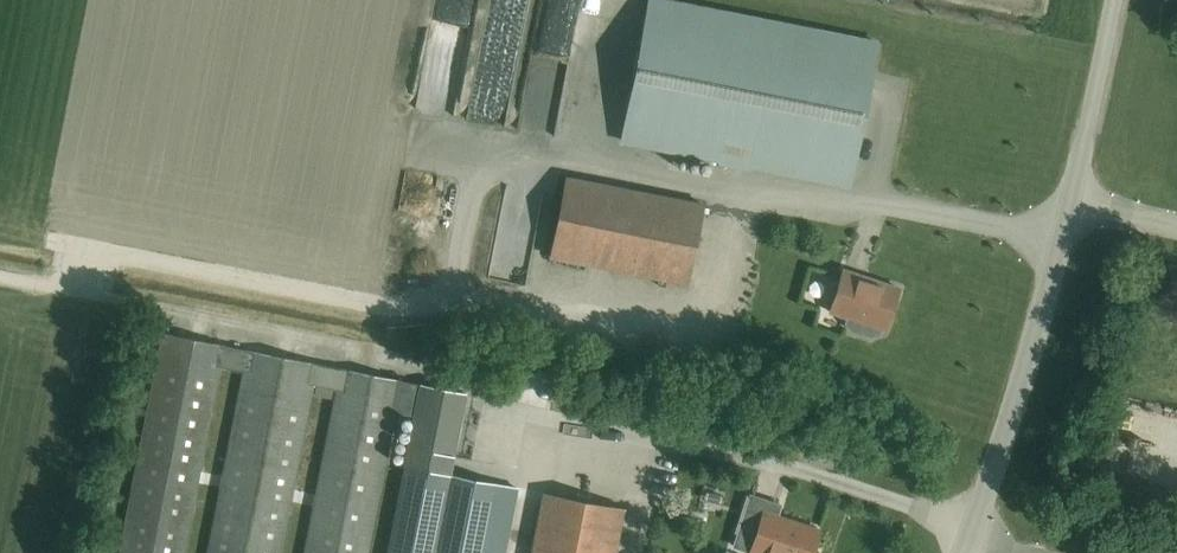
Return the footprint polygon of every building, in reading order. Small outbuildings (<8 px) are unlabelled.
[(621,140),(718,159),(717,164),(751,171),(752,165),(850,185),(877,45),(652,0),(648,0),(621,140)] [(687,284),(702,204),(566,178),(551,257),(687,284)] [(829,314),(846,319),(844,325),(850,332),(869,338),(878,335),(880,329),(884,330),(896,289),(841,273),(829,314)] [(339,369),(316,365),(316,364),(161,334),(118,552),(182,552),(219,367),(242,372),(207,552),(279,552),(312,386),(335,390),(303,552),(367,552),(394,413),(413,417),(419,385),(401,381),(339,369)] [(419,385),(413,417),(407,448),(453,457),(465,394),(419,385)] [(451,476),(403,467),(386,552),(436,552),(451,476)] [(436,552),(483,552),(496,485),(451,476),(436,552)] [(483,552),(504,552),(516,489),(496,485),(483,552)] [(622,510),(540,494),(529,552),(614,552),(622,510)] [(818,530),(763,512),(749,552),(810,552),(818,530)]
